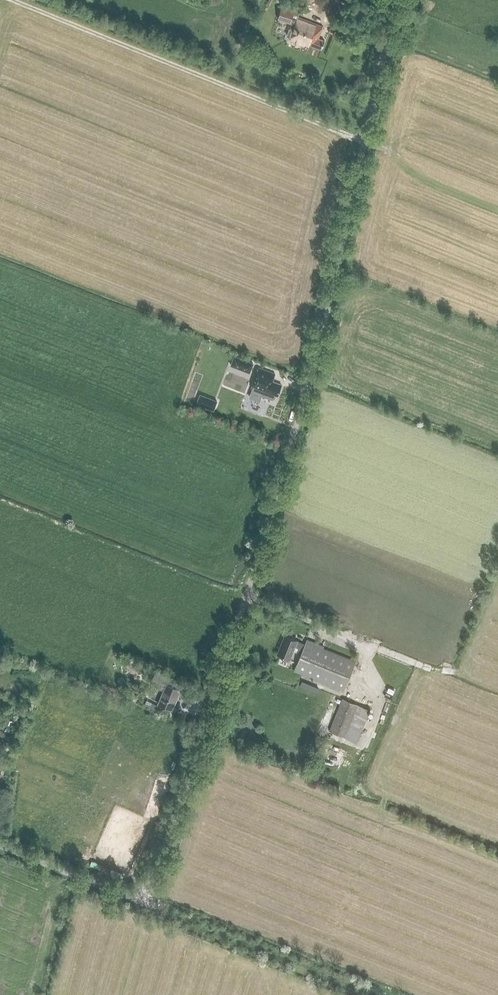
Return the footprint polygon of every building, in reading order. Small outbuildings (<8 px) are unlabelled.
[(291,38),(290,39),(308,46),(309,45),(321,49),(324,40),(318,38),(322,26),(297,17),(296,20),(290,18),(293,9),(282,6),(277,19),(295,24),(293,29),(289,28),(286,36),(291,38)] [(230,366),(250,373),(254,363),(234,355),(230,366)] [(252,388),(249,397),(260,401),(262,396),(271,400),(273,399),(275,399),(276,396),(277,396),(281,386),(273,382),(274,381),(273,381),(275,375),(258,368),(251,387),(252,388)] [(198,391),(194,404),(213,411),(217,398),(198,391)] [(342,691),(356,663),(324,647),(325,645),(308,636),(306,641),(299,637),(287,631),(278,649),(283,652),(282,654),(288,658),(289,655),(290,655),(296,643),(298,644),(296,649),(301,651),(293,667),(342,691)] [(143,674),(147,667),(132,660),(128,667),(143,674)] [(153,678),(166,683),(169,676),(156,670),(153,678)] [(171,710),(180,689),(166,683),(157,704),(171,710)] [(369,710),(343,699),(330,731),(357,742),(369,710)] [(7,730),(12,732),(16,721),(12,719),(7,730)] [(323,757),(336,758),(337,747),(324,746),(323,757)]
